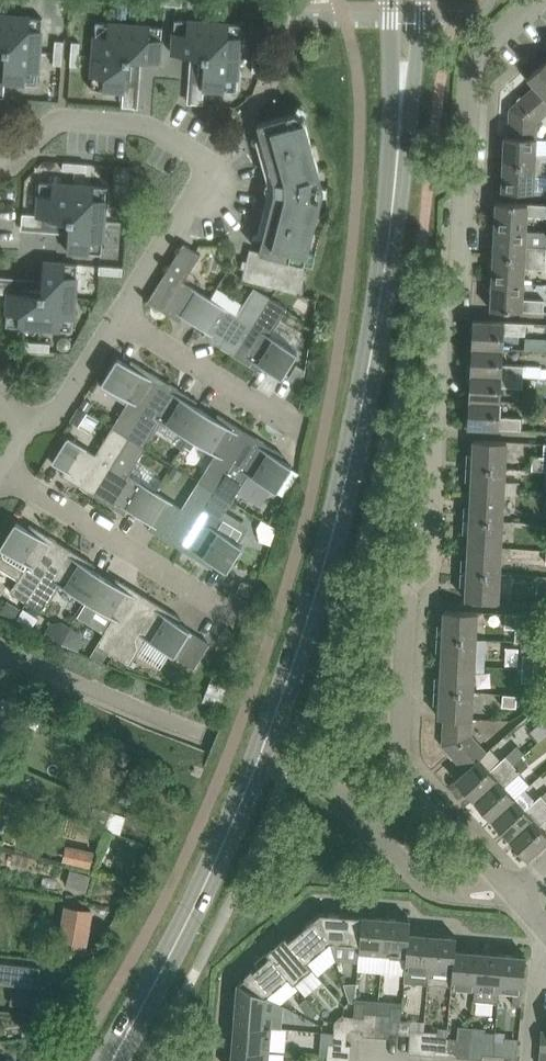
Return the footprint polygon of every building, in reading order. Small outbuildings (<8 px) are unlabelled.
[(5,96),(6,81),(38,83),(43,16),(0,13),(0,95),(5,96)] [(195,54),(193,79),(191,102),(204,103),(205,88),(237,90),(243,23),(176,18),(173,52),(195,54)] [(123,105),(136,106),(139,58),(161,60),(163,26),(96,20),(91,87),(124,90),(123,105)] [(63,52),(64,40),(56,39),(55,51),(63,52)] [(81,41),(73,41),(72,52),(80,53),(81,41)] [(254,58),(262,58),(263,47),(255,46),(254,58)] [(62,63),(63,52),(55,51),(54,63),(62,63)] [(80,53),(72,52),(71,64),(79,65),(80,53)] [(261,70),(262,58),(254,58),(253,70),(261,70)] [(536,84),(545,96),(545,60),(529,76),(536,84)] [(545,112),(545,96),(536,84),(510,107),(509,135),(536,136),(537,121),(545,112)] [(304,294),(305,262),(321,198),(321,173),(305,117),(295,111),(258,122),(274,179),(271,180),(271,192),(275,192),(260,250),(251,248),(243,278),(304,294)] [(504,162),(545,164),(545,153),(536,153),(536,136),(509,135),(505,135),(504,162)] [(63,168),(75,169),(76,161),(64,160),(63,168)] [(88,162),(76,161),(75,169),(87,170),(88,162)] [(525,190),(533,191),(534,175),(545,176),(545,164),(504,162),(503,189),(525,190)] [(114,178),(130,179),(131,165),(115,164),(114,178)] [(22,225),(70,229),(68,250),(103,253),(108,186),(41,181),(38,213),(23,212),(22,225)] [(495,227),(526,229),(527,214),(545,215),(545,203),(497,201),(495,227)] [(526,230),(526,229),(495,227),(494,254),(545,257),(545,230),(526,230)] [(195,323),(211,297),(184,280),(202,253),(184,242),(149,300),(181,320),(183,315),(195,323)] [(493,281),(523,282),(524,267),(545,268),(545,257),(494,254),(493,281)] [(18,279),(0,278),(0,291),(9,292),(7,324),(73,329),(78,262),(44,260),(43,281),(18,279)] [(111,273),(112,265),(100,264),(100,272),(111,273)] [(112,265),(111,273),(123,274),(124,266),(112,265)] [(523,296),(523,282),(493,281),(491,308),(544,310),(545,297),(523,296)] [(211,297),(195,323),(207,330),(204,334),(235,354),(271,296),(255,286),(238,314),(211,297)] [(271,296),(235,354),(265,372),(267,368),(282,377),(298,351),(271,334),(288,307),(271,296)] [(472,346),(503,347),(504,332),(525,333),(526,321),(474,319),(472,346)] [(27,348),(38,349),(39,341),(27,340),(27,348)] [(39,341),(38,349),(50,350),(51,342),(39,341)] [(503,362),(503,347),(472,346),(471,372),(523,375),(524,363),(503,362)] [(130,436),(165,379),(134,359),(131,364),(119,356),(103,382),(130,399),(113,426),(130,436)] [(304,383),(306,368),(297,363),(290,374),(304,383)] [(523,386),(524,386),(524,375),(523,375),(471,372),(470,399),(501,401),(501,385),(523,386)] [(165,379),(130,436),(146,446),(163,419),(189,436),(205,410),(194,403),(197,398),(165,379)] [(94,402),(85,397),(80,405),(89,410),(94,402)] [(500,415),(501,401),(470,399),(468,426),(520,428),(521,416),(500,415)] [(71,419),(72,420),(80,425),(88,411),(79,406),(71,419)] [(199,479),(216,490),(252,433),(220,413),(217,417),(205,410),(189,436),(196,441),(216,453),(209,463),(199,479)] [(63,474),(94,493),(130,436),(113,426),(96,453),(69,436),(53,462),(65,469),(63,474)] [(252,433),(216,490),(233,500),(249,473),(277,490),(293,464),(280,457),(283,452),(252,433)] [(128,508),(140,516),(156,490),(129,473),(146,446),(130,436),(94,493),(126,513),(128,508)] [(192,448),(196,441),(189,436),(184,444),(192,448)] [(506,467),(507,441),(507,440),(496,439),(474,438),(473,461),(467,461),(467,469),(473,469),(472,492),(505,493),(505,480),(506,467)] [(542,469),(543,455),(533,454),(532,468),(542,469)] [(170,473),(178,478),(182,471),(175,465),(170,473)] [(180,547),(216,490),(199,479),(183,506),(156,490),(140,516),(152,523),(149,527),(180,547)] [(180,547),(212,567),(215,562),(227,570),(247,537),(246,527),(224,514),(233,500),(216,490),(180,547)] [(502,546),(505,493),(472,492),(470,514),(465,514),(464,518),(464,521),(470,522),(469,544),(502,546)] [(1,546),(0,547),(0,567),(18,578),(11,590),(27,601),(64,543),(32,523),(29,528),(17,520),(1,546)] [(61,583),(87,599),(103,574),(92,567),(95,562),(64,543),(27,601),(44,611),(61,583)] [(467,575),(466,598),(500,600),(501,573),(502,546),(469,544),(468,567),(462,566),(461,574),(467,575)] [(97,644),(109,651),(114,654),(150,597),(118,577),(115,581),(103,574),(87,599),(114,617),(97,644)] [(238,590),(250,595),(255,584),(242,579),(238,590)] [(150,597),(114,654),(130,665),(148,637),(175,654),(196,667),(210,643),(190,630),(191,628),(178,621),(181,616),(150,597)] [(13,620),(22,606),(8,598),(0,612),(13,620)] [(40,617),(24,607),(17,618),(33,628),(40,617)] [(477,637),(478,611),(445,609),(444,632),(438,632),(437,640),(443,640),(442,662),(475,664),(477,637)] [(516,626),(517,613),(507,612),(506,626),(516,626)] [(516,626),(516,640),(536,641),(538,614),(517,613),(516,626)] [(109,651),(97,644),(90,655),(104,660),(109,651)] [(535,667),(536,654),(524,653),(523,666),(535,667)] [(439,716),(445,716),(472,717),(475,664),(442,662),(441,685),(435,684),(435,692),(440,693),(439,716)] [(534,680),(535,667),(523,666),(523,679),(534,680)] [(229,687),(215,682),(208,701),(221,707),(229,687)] [(503,705),(517,706),(518,693),(504,692),(503,705)] [(12,720),(22,709),(5,694),(0,699),(0,709),(12,720)] [(443,744),(466,769),(480,757),(487,750),(482,744),(472,732),(472,717),(445,716),(443,744)] [(515,746),(505,754),(513,763),(522,755),(525,752),(521,747),(515,746)] [(474,798),(513,763),(505,754),(490,768),(480,757),(466,769),(456,778),(474,798)] [(529,763),(522,755),(513,763),(521,770),(529,763)] [(492,818),(516,796),(505,784),(521,770),(513,763),(474,798),(492,818)] [(114,778),(123,783),(129,772),(120,767),(114,778)] [(492,818),(510,838),(545,805),(545,798),(541,792),(525,806),(516,796),(492,818)] [(510,838),(528,857),(545,841),(545,830),(541,824),(545,820),(545,805),(510,838)] [(91,873),(71,868),(66,884),(87,889),(91,873)] [(67,905),(59,951),(84,955),(91,909),(67,905)] [(361,944),(363,914),(364,909),(354,908),(353,913),(321,911),(331,941),(361,944)] [(285,934),(308,961),(331,941),(321,911),(296,932),(293,928),(285,934)] [(363,914),(361,944),(360,951),(384,953),(387,916),(363,914)] [(382,971),(406,973),(410,931),(411,918),(387,916),(384,953),(382,971)] [(433,933),(410,931),(406,973),(406,981),(429,983),(433,933)] [(429,983),(452,985),(453,972),(454,972),(455,948),(456,948),(457,939),(457,935),(433,933),(429,983)] [(294,982),(295,981),(305,992),(321,978),(318,974),(318,973),(308,961),(285,934),(267,950),(289,976),(288,976),(294,982)] [(453,972),(452,985),(476,987),(479,950),(456,948),(455,948),(454,972),(453,972)] [(263,960),(238,981),(266,996),(288,976),(289,976),(267,950),(260,956),(263,960)] [(503,952),(479,950),(476,987),(475,999),(499,1002),(500,989),(503,952)] [(527,954),(503,952),(500,989),(515,990),(514,1003),(523,1004),(527,954)] [(39,986),(41,965),(0,960),(0,981),(39,986)] [(266,996),(238,981),(236,1014),(231,1013),(230,1023),(235,1024),(235,1023),(263,1025),(264,1025),(266,996)] [(22,987),(20,1005),(37,1007),(39,989),(22,987)] [(361,1035),(377,1036),(379,1012),(365,1010),(366,1001),(355,1000),(354,1014),(352,1029),(361,1030),(361,1034),(361,1035)] [(390,1032),(400,1033),(401,1018),(402,1006),(392,1005),(391,1012),(379,1012),(377,1036),(390,1037),(390,1032)] [(348,1029),(349,1013),(343,1013),(334,1020),(334,1028),(348,1029)] [(410,1033),(409,1051),(423,1053),(425,1029),(411,1028),(411,1019),(401,1018),(400,1033),(410,1033)] [(270,1048),(272,1026),(264,1025),(263,1025),(235,1023),(235,1024),(233,1047),(269,1050),(270,1048)] [(472,1033),(470,1057),(482,1057),(483,1053),(494,1054),(496,1031),(486,1030),(486,1027),(473,1026),(472,1033)] [(347,1043),(347,1033),(334,1032),(333,1042),(327,1041),(326,1055),(350,1057),(351,1043),(347,1043)] [(456,1056),(470,1057),(472,1033),(471,1033),(458,1032),(457,1036),(448,1036),(447,1050),(457,1051),(456,1056)] [(448,1036),(438,1035),(437,1050),(447,1050),(448,1036)] [(503,1054),(505,1041),(496,1040),(494,1054),(503,1054)] [(269,1050),(233,1047),(232,1060),(269,1060),(269,1050)]
